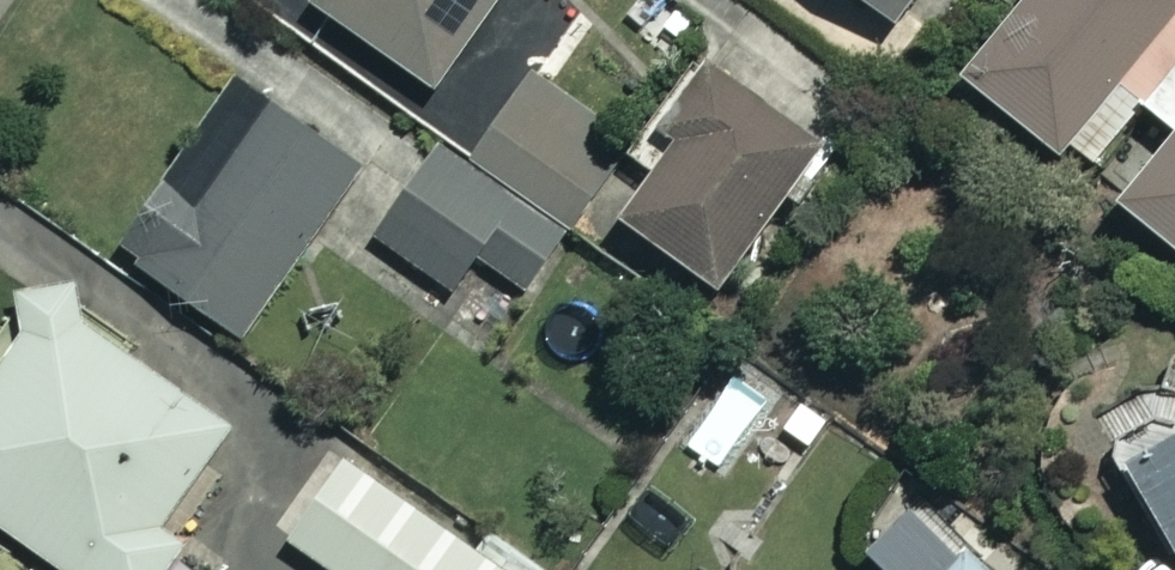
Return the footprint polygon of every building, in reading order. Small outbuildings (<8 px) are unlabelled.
[(307,5),(429,91),(494,0),(311,0),(307,5)] [(887,25),(906,0),(852,0),(887,25)] [(1102,205),(1174,264),(1174,0),(1012,0),(947,81),(1074,183),(1136,107),(1164,129),(1102,205)] [(811,144),(709,75),(610,220),(712,289),(811,144)] [(367,169),(234,77),(111,254),(244,346),(367,169)] [(565,233),(427,146),(370,237),(452,287),(472,256),(528,291),(565,233)] [(43,298),(0,359),(0,527),(61,569),(161,569),(179,545),(154,527),(225,426),(43,298)] [(802,393),(750,354),(678,451),(730,489),(802,393)] [(1111,455),(1174,568),(1174,419),(1111,455)] [(328,467),(272,547),(305,569),(476,569),(328,467)] [(954,553),(937,569),(974,569),(954,553)]
